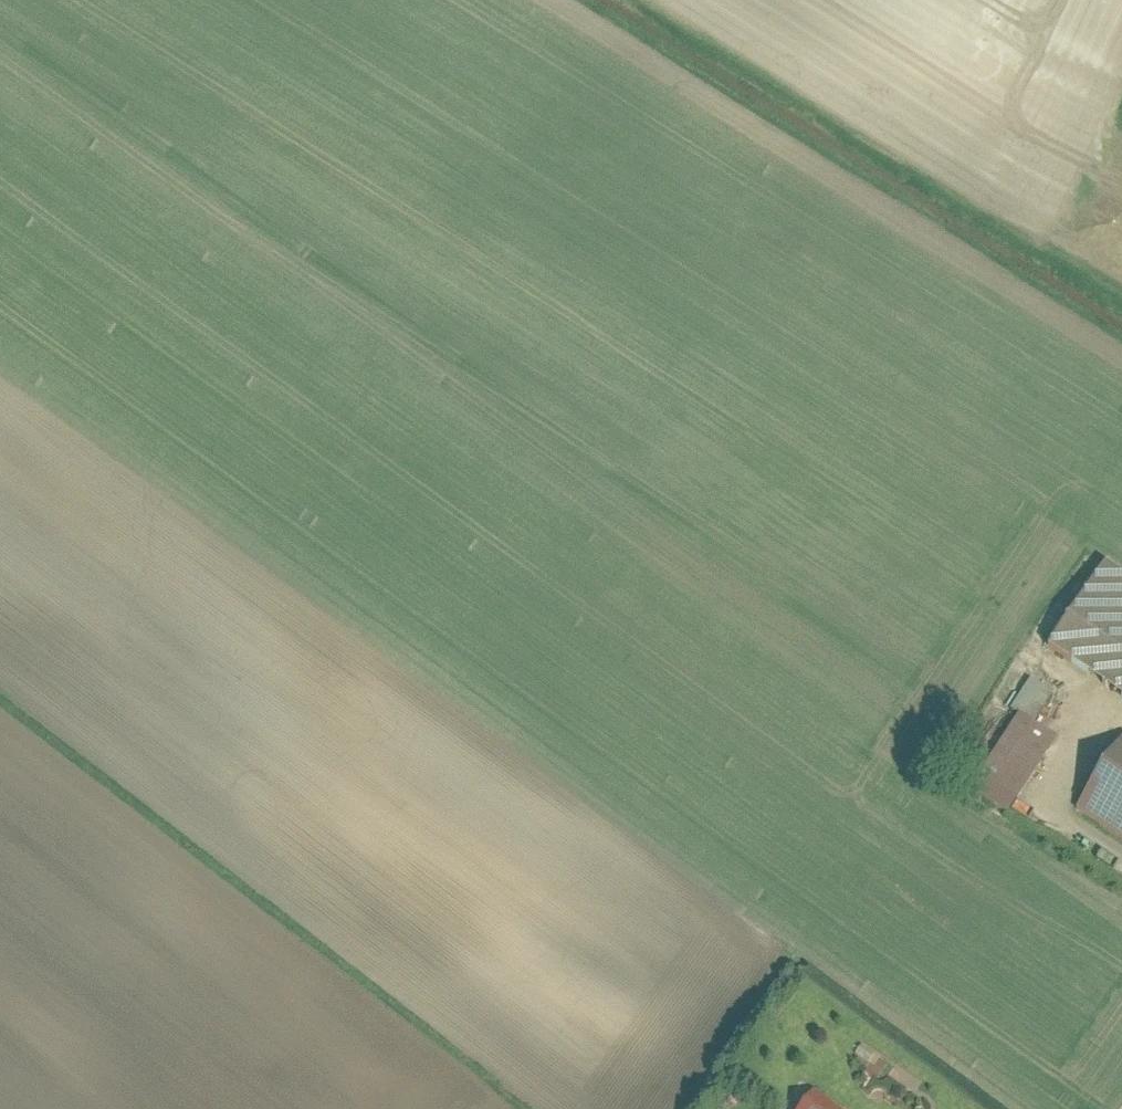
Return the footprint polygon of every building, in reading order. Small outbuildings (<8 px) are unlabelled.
[(1055,649),(1121,695),(1121,574),(1112,567),(1055,649)] [(1042,732),(1064,697),(1038,680),(1015,715),(1042,732)] [(1042,732),(1015,715),(971,785),(1020,815),(1064,746),(1042,732)] [(1083,810),(1121,837),(1121,752),(1083,810)] [(818,1090),(804,1108),(843,1108),(818,1090)]
